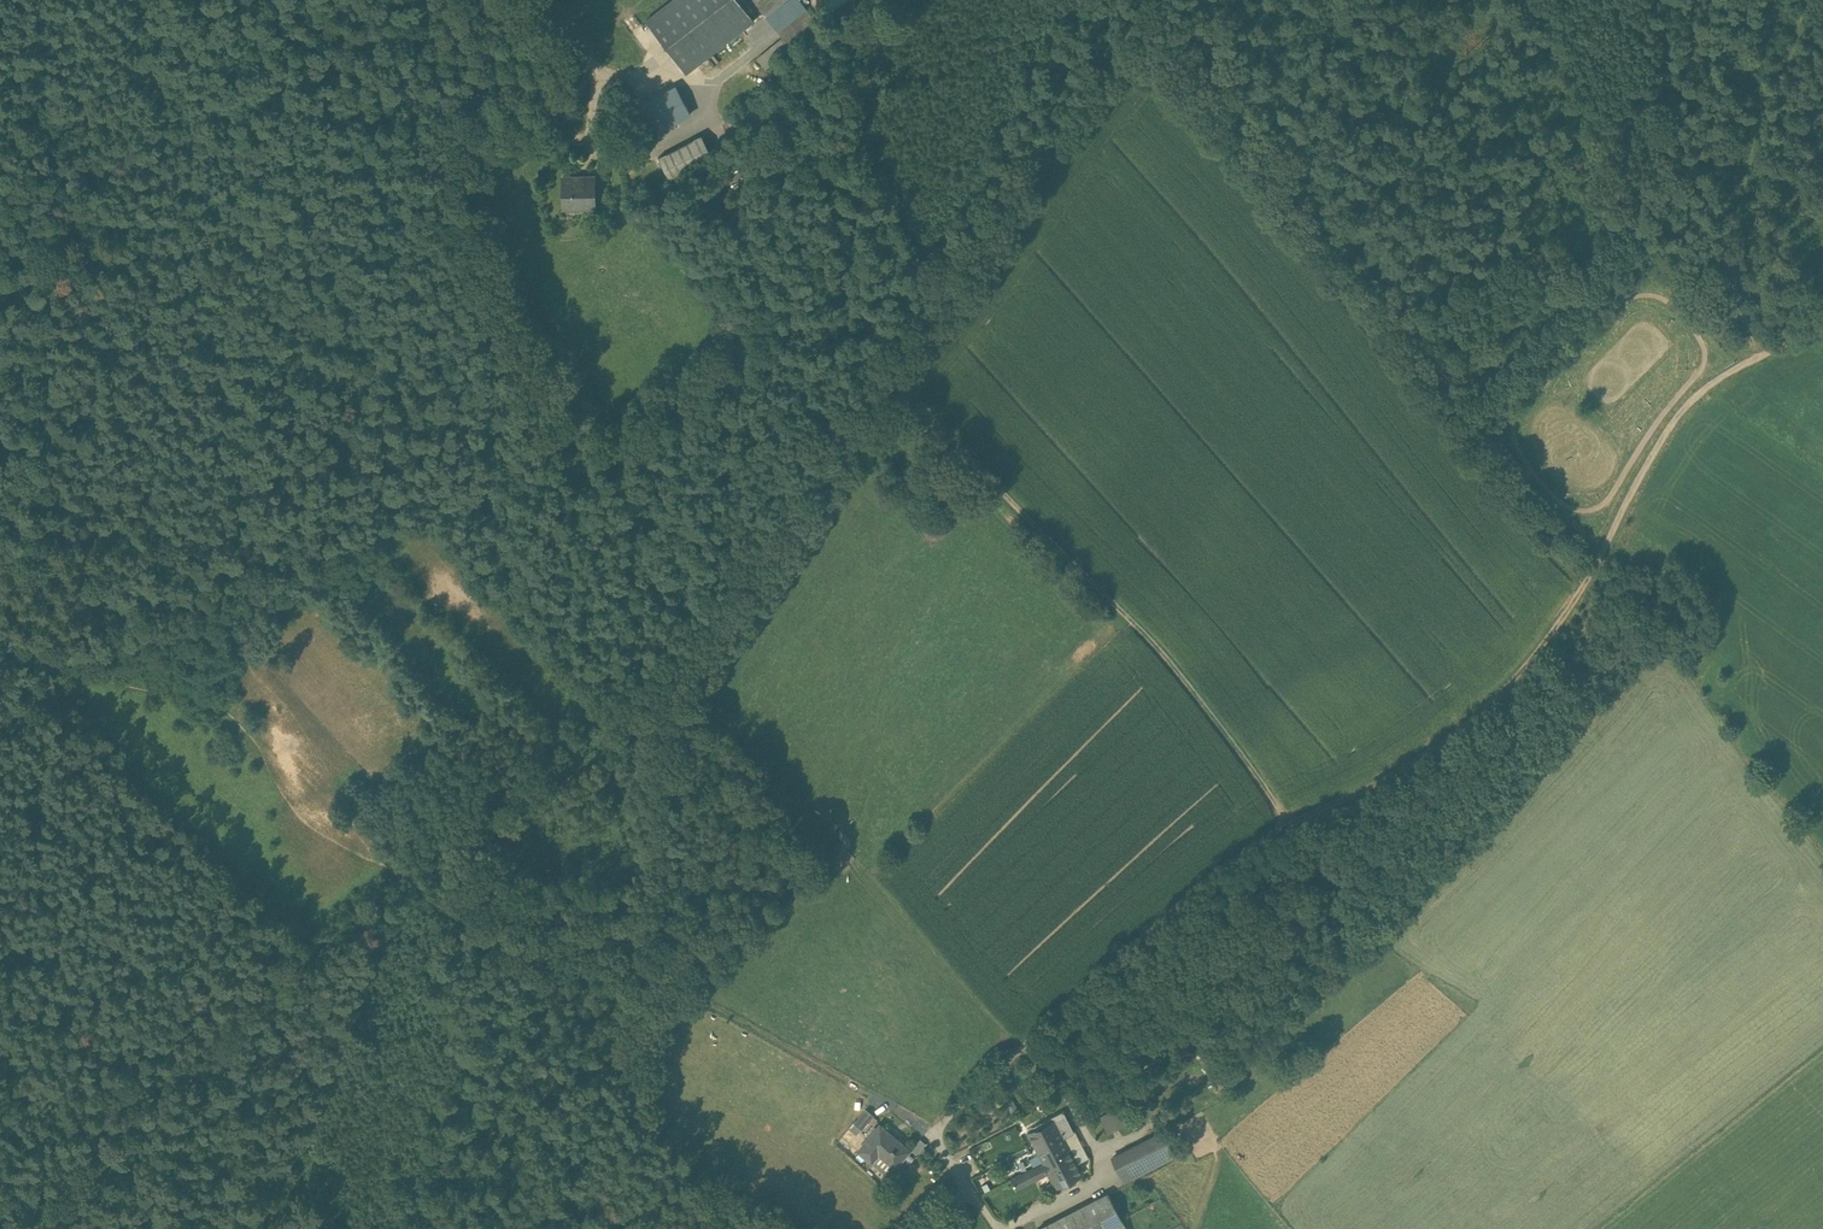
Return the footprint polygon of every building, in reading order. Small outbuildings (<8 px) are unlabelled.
[(686,72),(753,19),(737,0),(676,0),(647,23),(686,72)] [(800,0),(757,0),(790,42),(817,22),(800,0)] [(651,131),(682,108),(670,91),(639,114),(651,131)] [(713,157),(702,136),(659,158),(671,179),(713,157)] [(594,180),(573,181),(573,178),(562,178),(563,210),(563,206),(581,206),(581,209),(595,209),(594,180)] [(860,1127),(873,1114),(865,1107),(853,1120),(860,1127)] [(1099,1114),(1105,1131),(1124,1123),(1118,1107),(1099,1114)] [(1064,1136),(1055,1117),(1026,1132),(1036,1150),(1064,1136)] [(894,1171),(911,1152),(880,1125),(855,1153),(870,1166),(878,1157),(894,1171)] [(1161,1133),(1109,1159),(1123,1187),(1175,1161),(1161,1133)] [(1074,1154),(1064,1136),(1036,1150),(1046,1169),(1074,1154)] [(1084,1173),(1074,1154),(1046,1169),(1055,1187),(1084,1173)] [(1040,1228),(1123,1228),(1106,1195),(1040,1228)]
